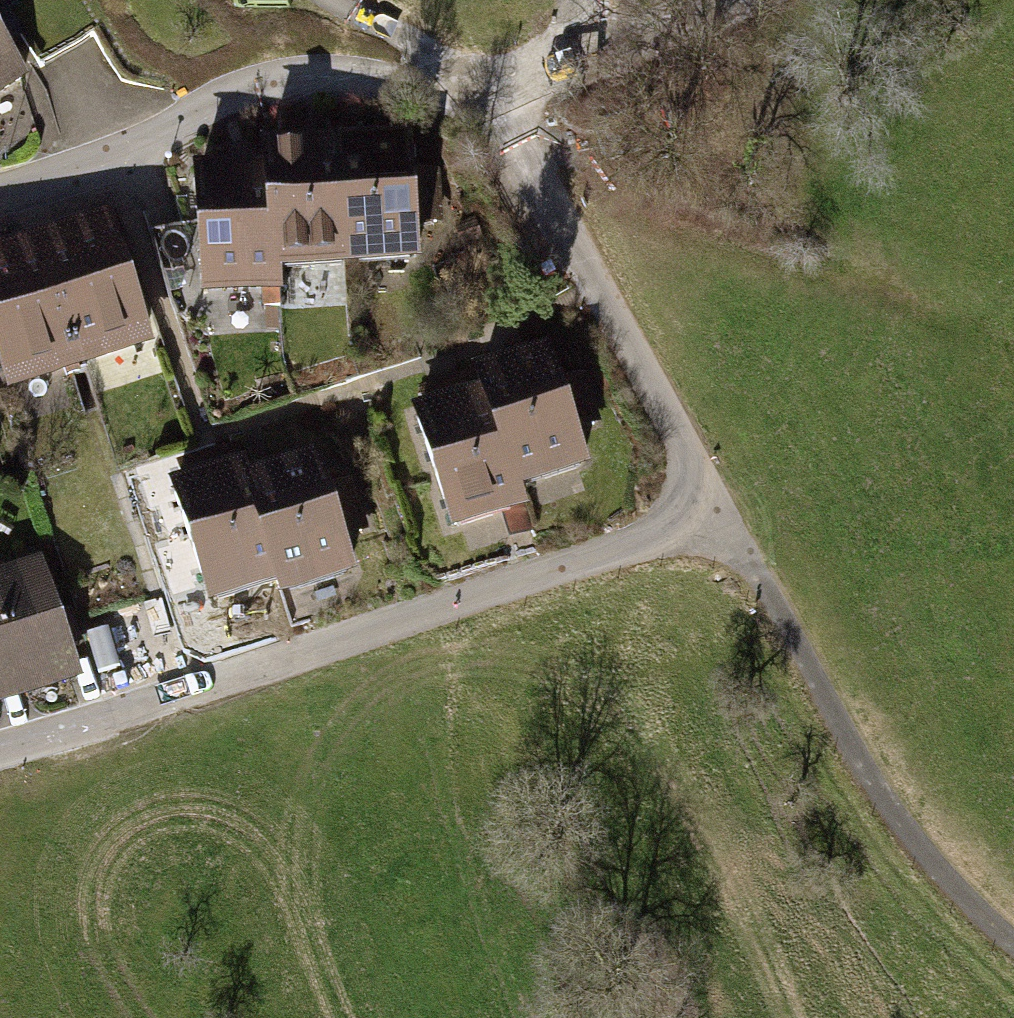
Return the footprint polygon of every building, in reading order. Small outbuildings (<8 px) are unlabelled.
[(0,43),(0,88),(20,76),(0,43)] [(414,173),(411,131),(338,136),(346,266),(420,261),(418,229),(414,173)] [(346,266),(338,136),(258,141),(259,160),(264,233),(274,233),(276,271),(346,266)] [(259,160),(191,165),(200,295),(278,290),(276,271),(274,233),(264,233),(259,160)] [(439,171),(414,173),(418,229),(443,227),(439,171)] [(151,344),(106,209),(35,233),(80,368),(151,344)] [(0,245),(0,381),(4,393),(80,368),(35,233),(0,245)] [(519,489),(587,465),(576,432),(560,387),(547,351),(479,375),(484,388),(519,489)] [(583,379),(560,387),(576,432),(599,424),(583,379)] [(484,388),(415,410),(455,531),(525,507),(519,489),(484,388)] [(328,490),(319,462),(245,487),(274,573),(281,592),(354,567),(346,544),(328,490)] [(241,470),(174,491),(209,595),(274,573),(245,487),(241,470)] [(353,482),(328,490),(346,544),(371,535),(353,482)] [(0,581),(0,707),(80,680),(41,567),(0,581)]
